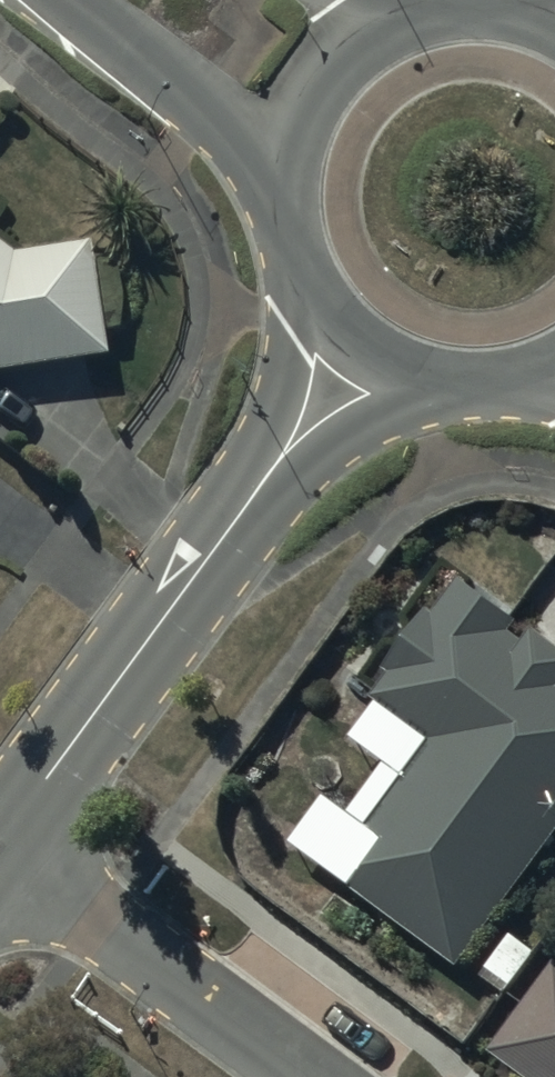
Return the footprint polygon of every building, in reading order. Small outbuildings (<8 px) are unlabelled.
[(103,368),(87,254),(9,263),(0,256),(0,382),(103,368)] [(533,637),(525,649),(511,639),(518,629),(459,586),(434,620),(430,617),(384,680),(388,683),(370,707),(429,749),(367,836),(385,849),(350,898),(460,978),(554,845),(554,653),(533,637)] [(495,1065),(512,1076),(554,1076),(554,982),(495,1065)]
